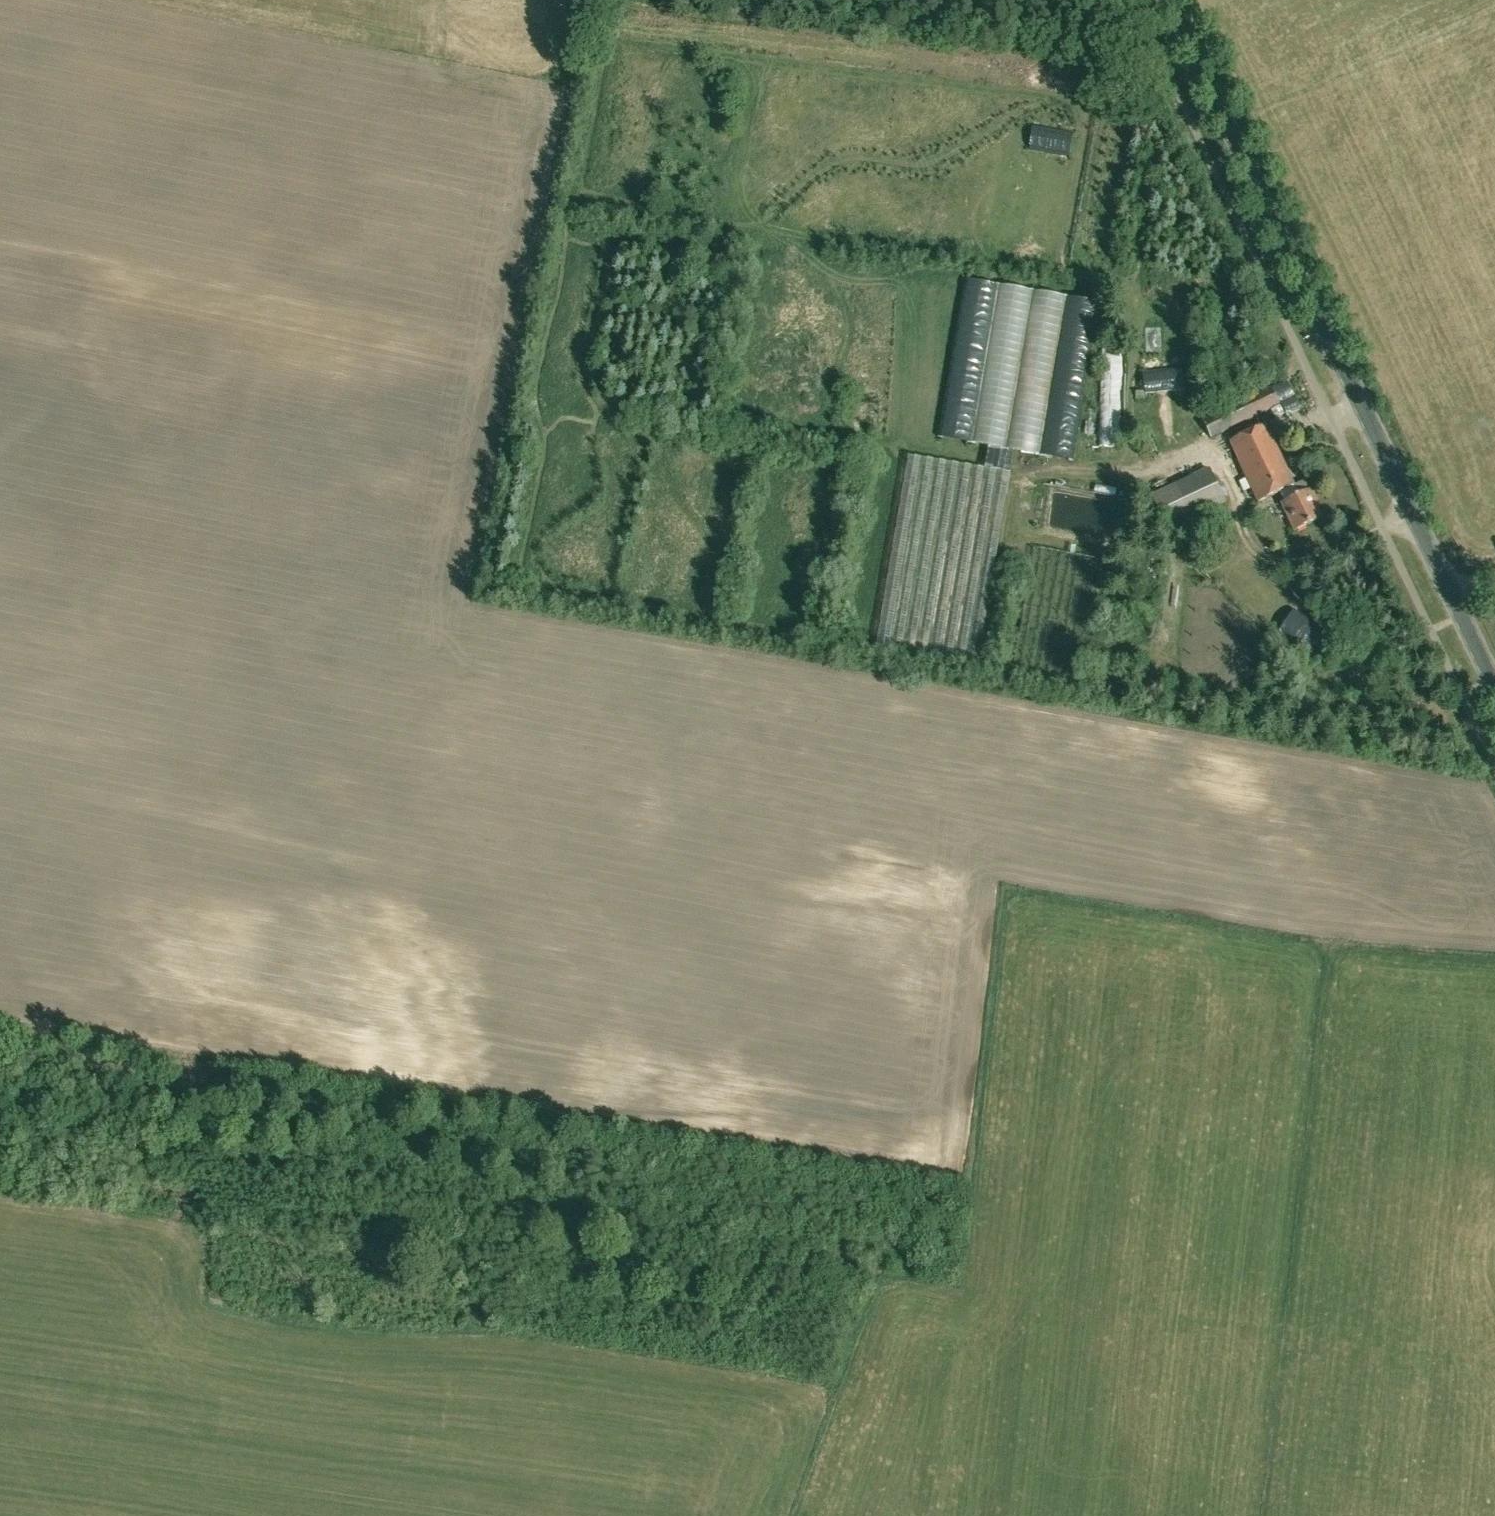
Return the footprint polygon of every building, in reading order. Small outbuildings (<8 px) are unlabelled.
[(1210,436),(1221,430),(1279,402),(1270,384),(1212,412),(1201,418),(1210,436)] [(1279,491),(1284,501),(1281,502),(1294,530),(1322,517),(1309,489),(1298,494),(1294,484),(1267,423),(1231,439),(1259,500),(1279,491)] [(978,671),(1011,473),(908,456),(875,654),(978,671)] [(1209,469),(1152,495),(1167,528),(1224,501),(1209,469)] [(1286,629),(1319,636),(1323,620),(1289,613),(1286,629)]
